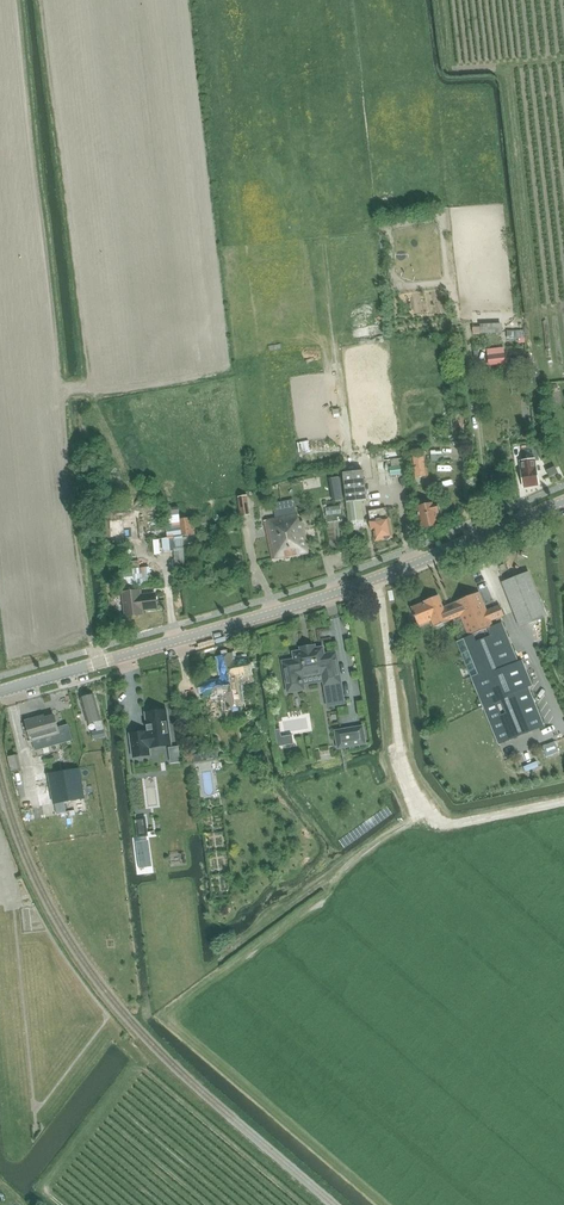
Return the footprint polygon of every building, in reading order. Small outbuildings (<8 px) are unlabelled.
[(506,297),(507,310),(514,309),(512,296),(506,297)] [(505,326),(504,316),(481,317),(482,327),(505,326)] [(488,349),(489,355),(488,355),(489,366),(506,364),(505,353),(504,353),(503,348),(488,349)] [(421,446),(403,448),(403,455),(411,454),(414,478),(425,476),(428,476),(425,445),(457,443),(456,435),(458,435),(457,423),(451,424),(453,435),(420,438),(421,446)] [(536,459),(520,461),(524,488),(538,485),(536,468),(537,468),(536,459)] [(558,473),(555,467),(546,471),(549,477),(558,473)] [(364,520),(362,501),(367,500),(364,470),(343,473),(347,502),(349,522),(364,520)] [(150,491),(147,497),(154,502),(158,495),(150,491)] [(241,517),(250,515),(248,496),(238,497),(241,517)] [(436,502),(417,507),(421,529),(439,525),(436,513),(438,513),(436,502)] [(273,507),(274,512),(282,511),(284,517),(283,517),(291,557),(309,553),(303,522),(299,522),(298,514),(294,515),(292,503),(273,507)] [(175,564),(185,564),(185,552),(183,536),(196,534),(195,526),(207,524),(206,517),(181,519),(179,507),(165,508),(166,520),(165,520),(166,530),(149,531),(150,540),(163,539),(164,552),(174,551),(175,564)] [(376,541),(392,537),(389,518),(388,518),(386,508),(369,511),(370,521),(369,521),(371,530),(374,530),(376,541)] [(273,560),(291,557),(283,517),(284,517),(282,511),(274,512),(276,519),(264,521),(273,560)] [(119,571),(121,592),(135,590),(135,588),(150,586),(148,568),(139,569),(138,562),(128,563),(129,570),(119,571)] [(529,572),(505,581),(503,582),(521,628),(547,617),(529,572)] [(151,609),(150,594),(141,595),(140,591),(123,593),(125,617),(143,615),(143,610),(151,609)] [(459,611),(469,636),(493,626),(491,621),(504,616),(500,606),(487,611),(479,592),(455,602),(455,603),(443,608),(438,596),(424,602),(425,603),(411,608),(419,626),(432,620),(432,622),(459,611)] [(469,636),(456,642),(498,744),(544,724),(528,686),(533,684),(523,660),(519,662),(502,622),(493,626),(469,636)] [(295,660),(283,662),(288,691),(311,687),(309,675),(324,672),(329,706),(344,703),(335,653),(323,655),(322,648),(315,649),(315,646),(300,648),(301,652),(294,653),(295,660)] [(204,697),(219,695),(222,712),(231,711),(231,710),(243,707),(240,691),(239,685),(254,682),(252,675),(253,674),(252,668),(251,663),(251,664),(250,657),(234,660),(233,653),(217,657),(222,680),(201,684),(204,697)] [(88,724),(93,722),(96,731),(92,732),(93,740),(105,737),(104,730),(101,720),(94,695),(81,698),(88,724)] [(148,732),(130,734),(134,758),(151,755),(149,748),(172,745),(166,710),(162,710),(158,707),(153,708),(150,712),(145,713),(148,732)] [(38,718),(26,721),(35,750),(72,739),(68,726),(58,729),(54,716),(38,720),(38,718)] [(361,728),(335,732),(338,748),(364,744),(361,728)] [(217,751),(191,754),(193,764),(218,761),(217,751)] [(79,769),(48,775),(54,804),(73,800),(73,801),(85,798),(79,769)] [(150,798),(158,797),(155,779),(147,780),(150,798)] [(147,828),(137,829),(138,837),(148,836),(147,828)] [(481,836),(476,841),(485,850),(490,845),(481,836)]
